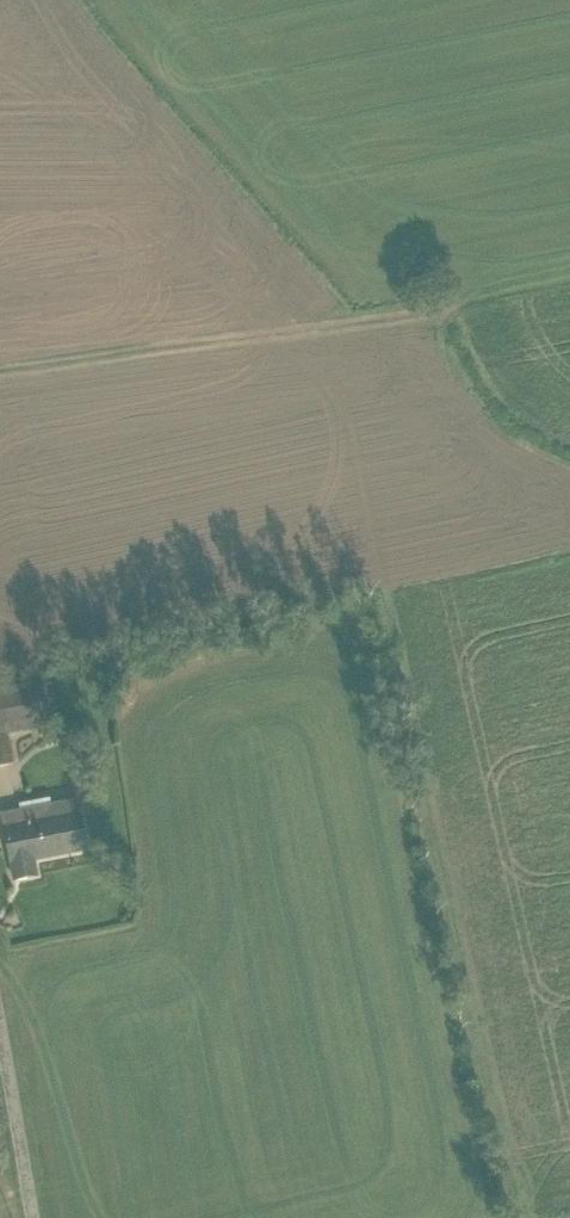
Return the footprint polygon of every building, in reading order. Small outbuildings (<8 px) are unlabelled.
[(11,764),(6,736),(54,727),(51,710),(46,682),(0,691),(0,766),(11,764)] [(76,800),(50,805),(1,814),(14,881),(37,877),(34,862),(86,852),(76,800)]
